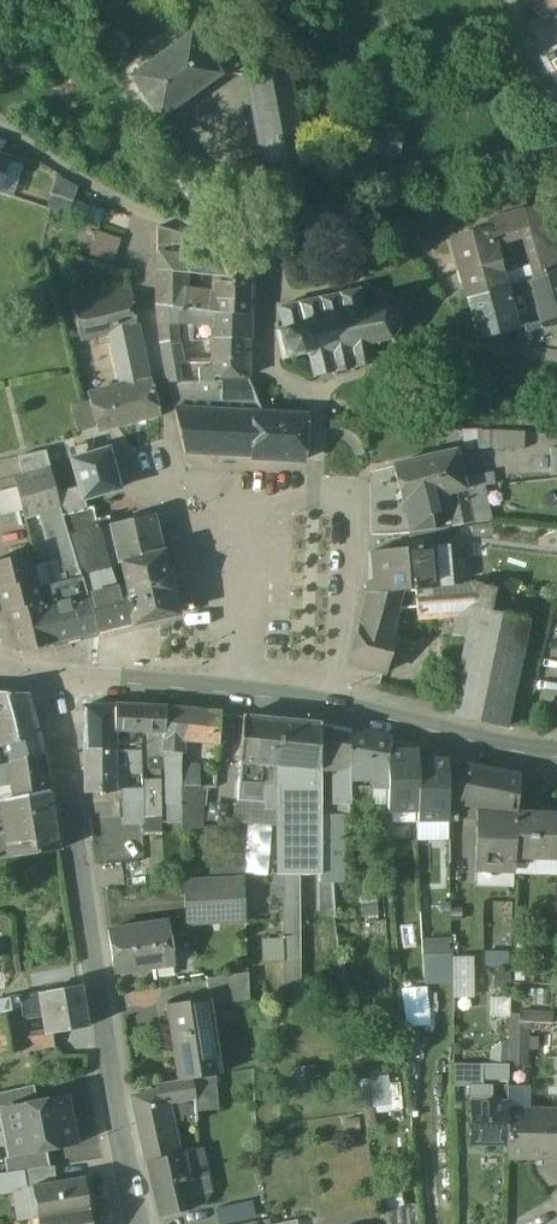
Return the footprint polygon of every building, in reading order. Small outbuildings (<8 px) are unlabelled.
[(192,33),(131,76),(160,117),(201,88),(221,74),(210,58),(192,33)] [(249,56),(215,56),(210,58),(221,74),(248,75),(249,56)] [(289,71),(254,79),(269,161),(270,165),(306,158),(289,71)] [(194,175),(155,119),(140,130),(174,178),(194,175)] [(368,153),(399,161),(408,128),(377,120),(368,153)] [(269,161),(239,166),(243,187),(273,181),(270,165),(269,161)] [(194,175),(174,178),(187,197),(236,188),(243,187),(239,166),(232,168),(194,175)] [(76,193),(57,187),(50,208),(69,214),(76,193)] [(542,207),(487,222),(489,230),(493,246),(524,238),(549,231),(542,207)] [(182,234),(159,226),(158,226),(157,227),(157,228),(157,254),(168,255),(169,242),(179,245),(182,234)] [(493,246),(489,230),(453,240),(469,299),(505,289),(493,246)] [(524,238),(537,278),(556,273),(556,261),(549,231),(524,238)] [(121,239),(97,232),(94,244),(117,251),(121,239)] [(117,251),(94,244),(90,256),(113,263),(117,251)] [(168,255),(157,254),(156,270),(185,273),(216,276),(217,276),(250,277),(251,261),(219,260),(168,255)] [(185,273),(156,270),(156,306),(185,309),(185,289),(185,273)] [(531,280),(542,320),(556,316),(556,273),(537,278),(531,280)] [(250,277),(217,276),(216,294),(209,293),(208,313),(215,314),(249,315),(250,277)] [(505,289),(516,328),(542,320),(531,280),(505,289)] [(128,289),(71,301),(79,335),(106,329),(135,322),(128,289)] [(209,293),(185,289),(185,309),(193,310),(208,313),(209,293)] [(505,289),(469,299),(480,337),(516,328),(505,289)] [(335,295),(319,298),(318,295),(316,296),(316,299),(297,303),(297,300),(293,300),(294,303),(278,307),(282,329),(275,330),(281,360),(307,355),(312,379),(315,378),(315,376),(332,372),(332,376),(336,375),(336,371),(351,368),(351,372),(355,371),(354,368),(369,364),(370,367),(374,366),(370,344),(375,343),(377,350),(380,349),(378,342),(389,340),(392,345),(395,343),(392,338),(398,329),(404,330),(405,327),(399,325),(396,315),(402,311),(400,308),(395,312),(385,306),(386,300),(383,299),(382,305),(372,307),(371,300),(368,301),(369,308),(362,309),(358,290),(338,294),(338,291),(335,292),(335,295)] [(179,308),(156,306),(158,327),(165,327),(176,326),(175,321),(180,320),(179,308)] [(193,310),(185,309),(179,308),(180,320),(180,325),(193,324),(193,310)] [(249,315),(215,314),(208,313),(193,310),(193,324),(193,341),(212,339),(248,340),(249,315)] [(135,322),(106,329),(106,335),(112,333),(122,388),(150,380),(138,321),(135,322)] [(176,326),(165,327),(165,332),(159,333),(160,343),(178,342),(176,326)] [(211,361),(196,361),(199,383),(209,383),(213,383),(213,381),(220,381),(249,380),(248,377),(248,340),(212,339),(211,361)] [(160,343),(164,362),(183,361),(178,342),(160,343)] [(183,361),(164,362),(168,383),(192,383),(199,383),(196,361),(183,361)] [(122,388),(89,397),(90,400),(97,427),(99,432),(160,416),(150,380),(122,388)] [(249,380),(220,381),(220,400),(257,399),(249,380)] [(220,381),(213,381),(213,383),(209,383),(210,400),(220,400),(220,381)] [(192,383),(168,383),(173,407),(174,407),(174,408),(191,409),(192,392),(192,383)] [(199,383),(192,383),(192,392),(202,393),(202,383),(199,383)] [(209,383),(202,383),(202,393),(201,400),(210,400),(209,383)] [(202,393),(192,392),(191,409),(252,412),(262,413),(257,399),(220,400),(210,400),(201,400),(202,393)] [(90,400),(73,404),(80,431),(97,427),(90,400)] [(191,409),(174,408),(185,454),(252,458),(252,412),(191,409)] [(262,413),(252,412),(252,458),(305,460),(308,415),(262,413)] [(490,431),(463,431),(465,450),(492,448),(490,431)] [(524,432),(490,431),(492,448),(524,450),(524,432)] [(85,444),(69,448),(71,459),(88,454),(85,444)] [(88,454),(71,459),(74,470),(73,471),(76,482),(77,482),(79,486),(82,498),(83,498),(118,489),(108,449),(88,454)] [(458,449),(416,460),(425,499),(446,493),(465,489),(467,488),(458,449)] [(45,450),(18,456),(23,474),(50,467),(45,450)] [(416,460),(393,466),(403,504),(425,499),(416,460)] [(23,474),(14,477),(17,487),(23,511),(25,519),(40,515),(60,508),(56,491),(50,467),(23,474)] [(79,486),(56,491),(60,508),(62,513),(63,513),(85,508),(83,498),(82,498),(79,486)] [(483,486),(467,488),(465,489),(473,522),(491,520),(483,486)] [(0,491),(0,512),(1,516),(23,511),(17,487),(0,491)] [(465,489),(446,493),(449,509),(451,521),(453,526),(473,522),(465,489)] [(425,499),(403,504),(410,532),(414,531),(434,530),(432,514),(449,509),(446,493),(425,499)] [(85,508),(63,513),(69,536),(72,544),(80,541),(78,533),(98,527),(99,527),(111,524),(109,516),(96,518),(93,507),(85,508)] [(60,508),(40,515),(48,542),(69,536),(63,513),(62,513),(60,508)] [(153,514),(111,524),(115,542),(157,532),(153,514)] [(98,527),(78,533),(80,541),(87,565),(108,559),(99,527),(98,527)] [(434,530),(414,531),(416,547),(449,544),(448,528),(434,530)] [(162,553),(157,532),(115,542),(120,562),(162,553)] [(69,536),(48,542),(58,576),(63,575),(64,583),(82,579),(79,567),(72,544),(69,536)] [(416,547),(371,551),(374,581),(367,582),(368,594),(400,591),(415,590),(415,589),(453,586),(449,544),(416,547)] [(0,560),(0,603),(2,612),(8,611),(18,652),(53,643),(39,589),(30,553),(0,560)] [(162,553),(120,562),(126,587),(134,623),(176,613),(171,592),(173,591),(169,574),(167,574),(162,553)] [(118,588),(108,559),(87,565),(79,567),(82,579),(84,583),(96,580),(100,593),(87,596),(97,633),(134,623),(126,587),(118,588)] [(64,583),(39,589),(53,643),(97,633),(87,596),(84,583),(82,579),(64,583)] [(453,586),(415,589),(415,590),(416,607),(417,615),(447,613),(455,614),(469,616),(475,584),(453,586)] [(466,637),(450,716),(506,727),(529,619),(491,611),(495,588),(475,584),(469,616),(466,637)] [(415,590),(400,591),(396,609),(416,607),(415,590)] [(400,591),(368,594),(350,664),(385,672),(395,634),(393,633),(396,609),(400,591)] [(469,616),(455,614),(451,635),(466,637),(469,616)] [(0,693),(0,745),(9,743),(39,735),(28,693),(0,693)] [(115,706),(84,706),(85,750),(115,751),(115,740),(115,731),(115,706)] [(166,708),(115,706),(115,731),(146,732),(147,739),(157,739),(157,732),(163,733),(164,726),(166,708)] [(221,713),(166,708),(164,726),(163,733),(162,752),(183,753),(185,739),(210,741),(211,731),(219,732),(221,713)] [(322,724),(244,716),(241,761),(278,765),(322,769),(322,724)] [(351,729),(322,724),(322,769),(351,770),(351,729)] [(391,737),(351,729),(351,770),(351,801),(371,801),(369,787),(387,787),(389,753),(391,737)] [(39,735),(9,743),(13,761),(44,754),(39,735)] [(141,740),(115,740),(115,751),(141,750),(141,740)] [(115,751),(85,750),(85,767),(83,767),(83,773),(85,773),(85,792),(115,790),(115,767),(115,751)] [(143,780),(141,750),(115,751),(115,767),(124,767),(125,783),(127,783),(127,788),(122,789),(122,805),(144,804),(143,780)] [(418,752),(389,753),(390,810),(419,809),(418,762),(418,752)] [(13,761),(7,763),(11,782),(14,797),(50,789),(44,754),(13,761)] [(241,761),(240,761),(237,807),(237,822),(280,823),(278,765),(241,761)] [(447,762),(418,762),(419,809),(420,818),(449,818),(448,800),(447,762)] [(467,765),(447,762),(448,800),(464,803),(467,765)] [(0,764),(0,784),(11,782),(7,763),(0,764)] [(185,765),(180,765),(180,768),(181,786),(215,786),(216,766),(185,765)] [(322,769),(278,765),(280,823),(279,844),(279,843),(279,867),(278,874),(278,875),(284,875),(300,875),(321,875),(322,815),(322,769)] [(481,768),(467,765),(464,803),(477,806),(478,804),(481,768)] [(180,768),(165,769),(166,804),(181,803),(181,786),(180,768)] [(519,776),(481,768),(478,804),(477,806),(485,808),(482,819),(479,819),(477,868),(502,870),(515,870),(515,857),(514,857),(516,812),(519,776)] [(351,770),(338,769),(338,775),(334,775),(334,802),(339,801),(351,801),(351,770)] [(161,779),(143,780),(144,804),(144,816),(162,816),(161,779)] [(14,797),(4,799),(11,840),(14,857),(59,850),(50,789),(14,797)] [(343,811),(343,806),(340,806),(339,801),(334,802),(335,815),(339,815),(341,816),(342,817),(343,819),(343,820),(351,820),(351,811),(343,811)] [(351,801),(339,801),(340,806),(343,806),(343,811),(351,811),(351,801)] [(144,804),(122,805),(123,817),(144,816),(144,804)] [(516,812),(514,857),(515,857),(556,859),(556,814),(516,812)] [(335,815),(322,815),(321,875),(321,882),(334,882),(342,882),(343,820),(343,819),(342,817),(341,816),(339,815),(335,815)] [(162,834),(151,834),(151,842),(163,842),(162,834)] [(0,836),(0,860),(14,857),(11,840),(4,841),(3,836),(0,836)] [(243,857),(211,857),(211,880),(244,879),(243,857)] [(278,874),(272,874),(271,898),(284,898),(284,875),(278,875),(278,874)] [(300,875),(284,875),(284,898),(283,1001),(301,1001),(300,875)] [(211,880),(184,881),(186,923),(246,920),(242,894),(244,879),(211,880)] [(321,882),(321,916),(336,916),(334,882),(321,882)] [(342,882),(334,882),(336,916),(342,915),(342,882)] [(384,905),(356,908),(356,914),(348,915),(349,925),(385,923),(384,905)] [(168,921),(108,930),(114,972),(152,967),(174,964),(168,921)] [(422,951),(450,950),(450,935),(422,937),(422,951)] [(452,954),(452,996),(473,996),(473,954),(452,954)] [(174,964),(152,967),(154,977),(175,974),(174,964)] [(248,972),(206,979),(209,997),(210,997),(211,1005),(249,999),(248,972)] [(405,1025),(429,1024),(427,984),(402,986),(405,1025)] [(81,985),(44,992),(48,1014),(49,1025),(50,1030),(51,1034),(53,1033),(88,1027),(81,985)] [(0,999),(0,1006),(1,1011),(2,1016),(17,1013),(18,1020),(48,1014),(44,992),(0,999)] [(509,1014),(509,994),(488,995),(489,1014),(509,1014)] [(209,997),(166,1004),(178,1081),(193,1079),(194,1079),(221,1074),(211,1005),(210,997),(209,997)] [(50,1030),(27,1034),(26,1029),(49,1025),(48,1014),(18,1020),(23,1051),(55,1046),(53,1033),(51,1034),(50,1030)] [(508,1064),(482,1064),(481,1078),(508,1079),(508,1064)] [(366,1110),(400,1108),(399,1081),(387,1082),(387,1074),(363,1075),(366,1110)] [(193,1079),(159,1085),(160,1091),(161,1090),(164,1105),(173,1103),(172,1099),(195,1095),(193,1079)] [(0,1093),(0,1108),(5,1107),(37,1101),(34,1085),(0,1093)] [(490,1086),(472,1085),(470,1143),(505,1144),(507,1102),(490,1102),(490,1086)] [(164,1105),(161,1090),(160,1091),(134,1097),(146,1153),(173,1147),(164,1105)] [(5,1107),(0,1108),(0,1123),(6,1158),(14,1156),(14,1157),(47,1151),(76,1145),(66,1095),(37,1101),(5,1107)] [(526,1112),(526,1111),(524,1111),(524,1112),(509,1112),(509,1111),(507,1111),(507,1156),(508,1156),(508,1155),(523,1155),(523,1156),(525,1156),(525,1155),(540,1156),(542,1156),(556,1156),(556,1157),(556,1112),(542,1112),(542,1111),(541,1111),(541,1112),(526,1112)] [(198,1130),(189,1131),(189,1140),(190,1150),(198,1148),(199,1148),(198,1130)] [(173,1147),(146,1153),(147,1159),(174,1153),(173,1147)] [(174,1153),(147,1159),(150,1172),(172,1168),(173,1172),(202,1165),(198,1148),(190,1150),(185,1151),(174,1153)] [(47,1151),(14,1157),(14,1156),(6,1158),(4,1158),(7,1172),(24,1170),(50,1167),(47,1151)] [(50,1167),(24,1170),(27,1187),(32,1186),(57,1181),(54,1166),(50,1167)] [(172,1168),(150,1172),(160,1216),(192,1209),(191,1202),(186,1180),(175,1182),(173,1172),(172,1168)] [(57,1181),(32,1186),(38,1218),(90,1209),(84,1177),(57,1181)] [(217,1208),(221,1223),(224,1223),(252,1218),(248,1201),(217,1208)] [(392,1223),(412,1223),(412,1204),(391,1204),(392,1223)] [(38,1218),(39,1223),(92,1223),(90,1209),(38,1218)]
